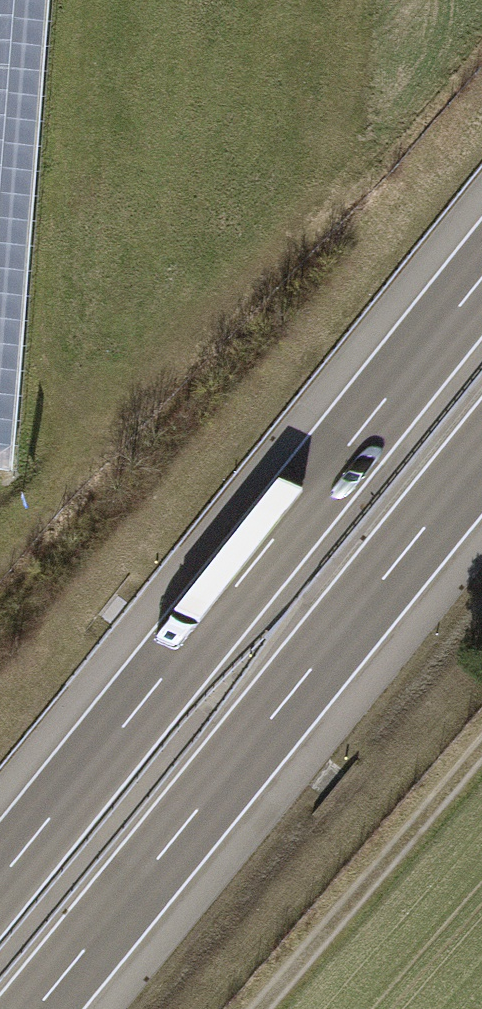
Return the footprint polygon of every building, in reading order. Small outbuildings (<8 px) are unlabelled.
[(9,472),(46,0),(0,0),(0,471),(9,472)]
